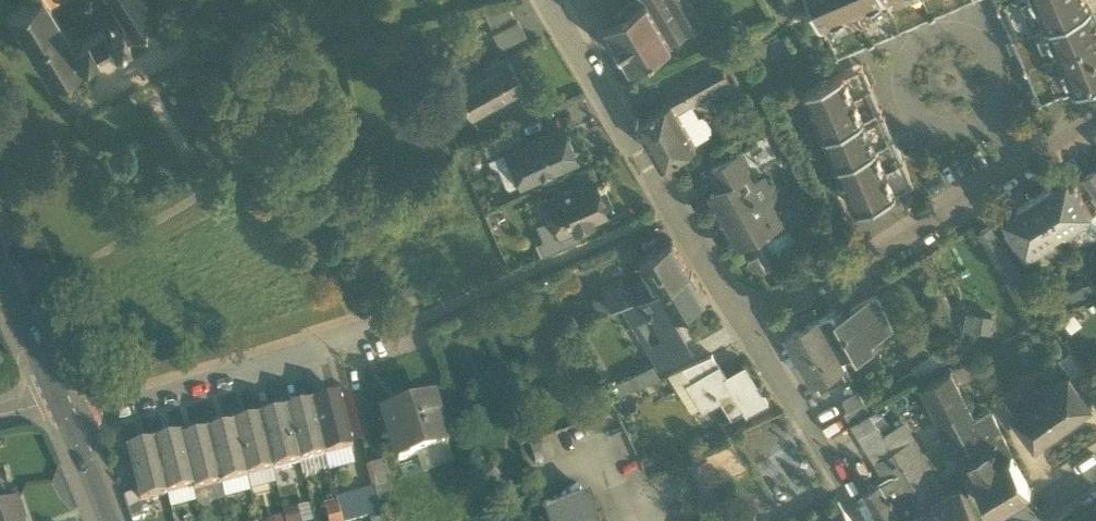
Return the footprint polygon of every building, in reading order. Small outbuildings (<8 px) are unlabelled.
[(49,71),(110,37),(114,44),(129,36),(125,30),(156,13),(148,0),(113,0),(124,19),(106,29),(100,20),(70,36),(49,0),(12,0),(6,4),(4,5),(8,13),(11,10),(49,71)] [(667,38),(644,0),(622,0),(613,6),(609,0),(589,0),(601,21),(610,35),(608,37),(615,48),(617,47),(626,62),(667,38)] [(667,38),(701,17),(691,0),(644,0),(667,38)] [(970,0),(806,0),(809,12),(815,9),(822,26),(837,58),(970,0)] [(997,5),(1008,29),(1016,26),(1021,36),(1084,8),(1080,0),(1010,0),(997,5)] [(1090,0),(1080,0),(1084,8),(1021,36),(1016,26),(1008,29),(1021,58),(1029,55),(1025,45),(1088,17),(1092,27),(1095,25),(1095,13),(1090,0)] [(485,13),(491,24),(512,12),(506,1),(485,13)] [(1092,27),(1088,17),(1025,45),(1029,55),(1021,58),(1040,102),(1073,88),(1089,81),(1092,87),(1095,84),(1095,25),(1092,27)] [(493,32),(500,45),(523,32),(516,19),(493,32)] [(460,98),(470,115),(522,86),(505,54),(454,82),(462,97),(460,98)] [(672,99),(678,109),(691,101),(730,78),(720,60),(664,93),(669,100),(672,99)] [(862,67),(844,74),(896,194),(914,186),(862,67)] [(856,211),(896,194),(844,74),(804,92),(856,211)] [(697,140),(678,109),(672,99),(669,100),(638,119),(662,160),(664,160),(697,140)] [(691,101),(678,109),(697,140),(709,132),(708,130),(711,128),(711,123),(706,115),(700,113),(699,115),(691,101)] [(507,152),(521,182),(572,160),(569,154),(573,149),(567,135),(560,134),(558,128),(524,143),(507,151),(507,152)] [(482,146),(489,160),(507,152),(507,151),(524,143),(517,129),(482,146)] [(723,187),(724,188),(746,175),(749,173),(737,153),(712,167),(723,187)] [(1083,177),(1095,198),(1095,169),(1083,177)] [(738,236),(744,245),(773,228),(771,225),(778,221),(767,203),(773,193),(763,177),(751,184),(746,175),(724,188),(723,187),(710,194),(725,220),(728,219),(738,236)] [(559,233),(559,234),(574,227),(605,214),(600,202),(602,201),(593,178),(544,200),(540,205),(546,220),(547,220),(553,221),(559,233)] [(1059,234),(1064,231),(1086,217),(1092,213),(1074,183),(1072,185),(1067,178),(1055,186),(1054,184),(1053,185),(1034,197),(1059,234)] [(1025,256),(1032,252),(1053,238),(1059,234),(1034,197),(1016,208),(1015,209),(1016,210),(1004,218),(1008,226),(1006,227),(1025,256)] [(1086,217),(1089,222),(1094,230),(1095,229),(1095,210),(1092,213),(1086,217)] [(1068,236),(1089,222),(1086,217),(1064,231),(1068,236)] [(536,224),(543,240),(559,233),(553,221),(547,220),(546,220),(536,224)] [(978,232),(997,266),(1010,259),(991,225),(978,232)] [(538,242),(544,255),(579,239),(574,227),(559,234),(559,233),(543,240),(538,242)] [(1057,244),(1053,238),(1032,252),(1035,257),(1057,244)] [(641,260),(651,278),(658,291),(690,272),(674,242),(641,260)] [(997,266),(1010,288),(1023,280),(1010,259),(997,266)] [(706,300),(690,272),(658,291),(650,294),(658,309),(634,323),(658,365),(687,349),(671,320),(706,300)] [(650,294),(658,291),(651,278),(625,288),(622,280),(605,287),(614,308),(650,294)] [(911,338),(936,326),(928,309),(917,286),(892,298),(895,304),(909,333),(911,338)] [(876,294),(854,307),(866,329),(887,317),(883,310),(876,294)] [(897,338),(909,333),(895,304),(883,310),(887,317),(893,330),(897,338)] [(940,304),(928,309),(936,326),(942,339),(954,333),(940,304)] [(893,330),(887,317),(866,329),(854,307),(837,316),(833,309),(819,318),(842,359),(844,358),(842,355),(852,349),(854,352),(855,352),(858,353),(862,353),(866,352),(869,350),(871,347),(872,344),(872,342),(873,342),(873,341),(893,330)] [(967,314),(966,327),(991,330),(993,317),(967,314)] [(786,335),(811,380),(843,362),(842,359),(819,318),(786,335)] [(1063,366),(1074,381),(1085,373),(1070,353),(1059,361),(1063,366)] [(683,368),(693,383),(719,366),(712,355),(683,368)] [(952,371),(958,385),(962,383),(958,375),(969,370),(966,364),(952,371)] [(718,397),(732,419),(744,411),(747,416),(767,403),(759,391),(763,388),(761,385),(757,388),(744,370),(728,380),(719,366),(693,383),(687,386),(701,408),(718,397)] [(612,386),(618,398),(658,379),(652,367),(631,379),(612,386)] [(962,469),(974,479),(1010,456),(988,411),(975,417),(958,385),(952,371),(920,387),(962,469)] [(1043,382),(1034,389),(1063,426),(1080,414),(1092,405),(1084,395),(1083,395),(1069,376),(1049,390),(1043,382)] [(1045,439),(1063,426),(1034,389),(1023,397),(1028,405),(1013,417),(1018,423),(1026,435),(1035,447),(1045,440),(1045,439)] [(339,395),(312,402),(325,454),(350,448),(352,447),(339,395)] [(433,397),(399,407),(402,415),(435,405),(433,397)] [(844,413),(851,424),(871,412),(865,401),(844,413)] [(299,461),(325,454),(312,402),(286,408),(286,409),(299,461)] [(992,409),(1007,430),(1018,423),(1013,417),(1002,402),(992,409)] [(383,412),(397,458),(416,452),(447,442),(435,405),(402,415),(399,407),(383,412)] [(299,462),(299,461),(286,409),(259,415),(273,468),(299,462)] [(878,424),(871,412),(851,424),(858,435),(878,424)] [(247,475),(273,468),(259,415),(233,422),(233,423),(247,475)] [(878,424),(884,434),(891,430),(885,420),(878,424)] [(247,477),(247,475),(233,423),(207,430),(221,484),(247,477)] [(902,423),(891,430),(884,434),(893,450),(907,442),(912,439),(902,423)] [(884,434),(878,424),(858,435),(874,461),(880,458),(893,450),(884,434)] [(194,490),(221,484),(207,430),(181,437),(193,487),(194,490)] [(167,493),(193,487),(181,437),(180,433),(153,440),(167,493)] [(140,500),(167,493),(153,440),(126,447),(140,500)] [(454,463),(447,442),(416,452),(423,471),(454,463)] [(914,455),(907,442),(893,450),(925,507),(942,498),(920,458),(916,460),(913,455),(914,455)] [(325,454),(329,469),(354,462),(350,448),(325,454)] [(907,498),(916,514),(926,509),(925,507),(893,450),(880,458),(884,465),(890,476),(903,500),(907,498)] [(329,469),(325,454),(299,461),(299,462),(303,476),(329,469)] [(974,479),(994,515),(1030,492),(1010,456),(974,479)] [(370,466),(376,486),(382,511),(397,507),(385,462),(370,466)] [(500,475),(489,463),(474,479),(485,490),(500,475)] [(901,520),(904,520),(916,514),(907,498),(903,500),(890,476),(884,465),(879,483),(901,520)] [(276,480),(273,468),(247,475),(247,477),(250,487),(276,480)] [(247,477),(221,484),(224,496),(250,489),(250,487),(247,477)] [(880,520),(901,520),(879,483),(863,492),(880,520)] [(221,484),(194,490),(197,500),(198,506),(225,499),(224,496),(221,484)] [(382,511),(376,486),(336,496),(336,497),(343,520),(349,520),(382,511)] [(193,487),(167,493),(171,507),(197,500),(194,490),(193,487)] [(933,520),(980,520),(961,487),(942,498),(925,507),(926,509),(933,520)] [(123,494),(132,519),(144,514),(135,490),(123,494)] [(547,520),(599,520),(589,495),(544,512),(547,520)] [(336,497),(323,500),(329,520),(343,520),(336,497)] [(16,499),(0,504),(0,520),(23,520),(16,499)] [(302,520),(303,520),(314,518),(310,501),(297,504),(302,520)] [(844,510),(839,502),(827,509),(828,511),(820,515),(819,513),(803,520),(850,520),(844,510)] [(283,507),(287,520),(302,520),(297,504),(297,503),(283,507)] [(926,509),(916,514),(904,520),(933,520),(926,509)]
